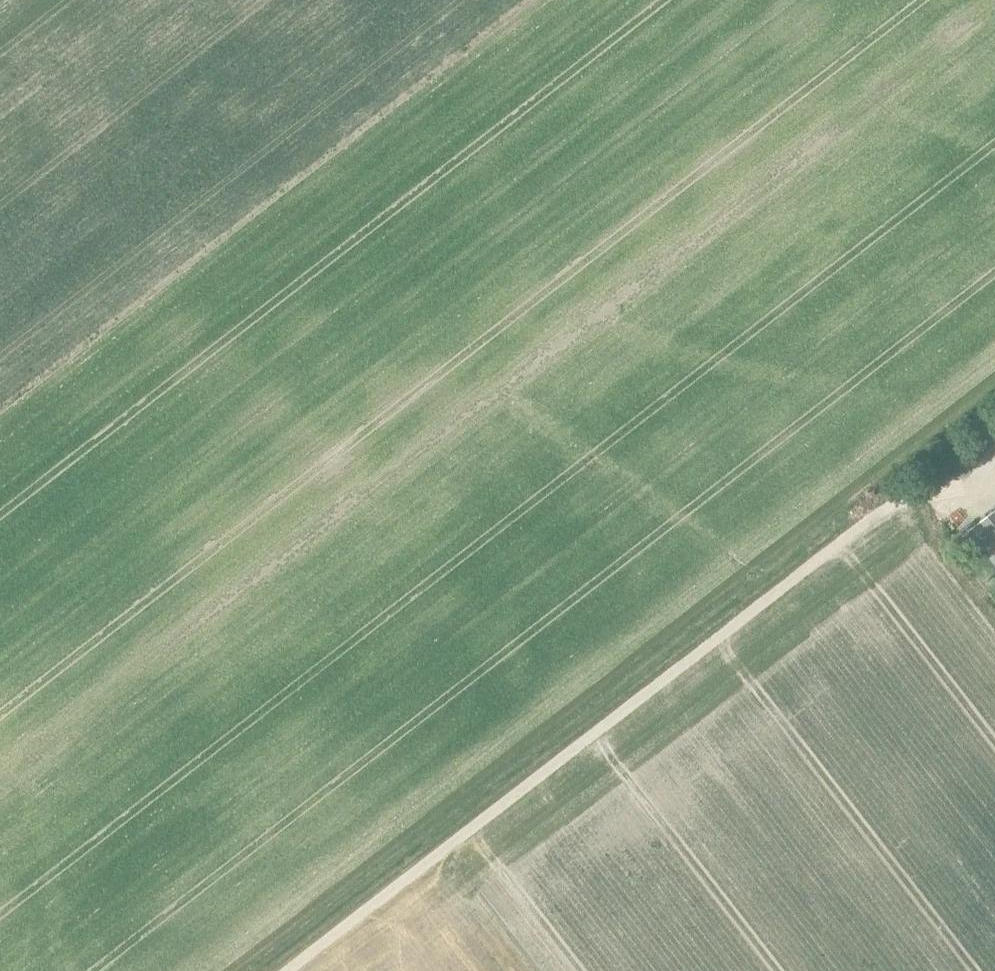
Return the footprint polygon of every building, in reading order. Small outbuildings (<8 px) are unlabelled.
[(969,532),(994,565),(994,512),(969,532)]
